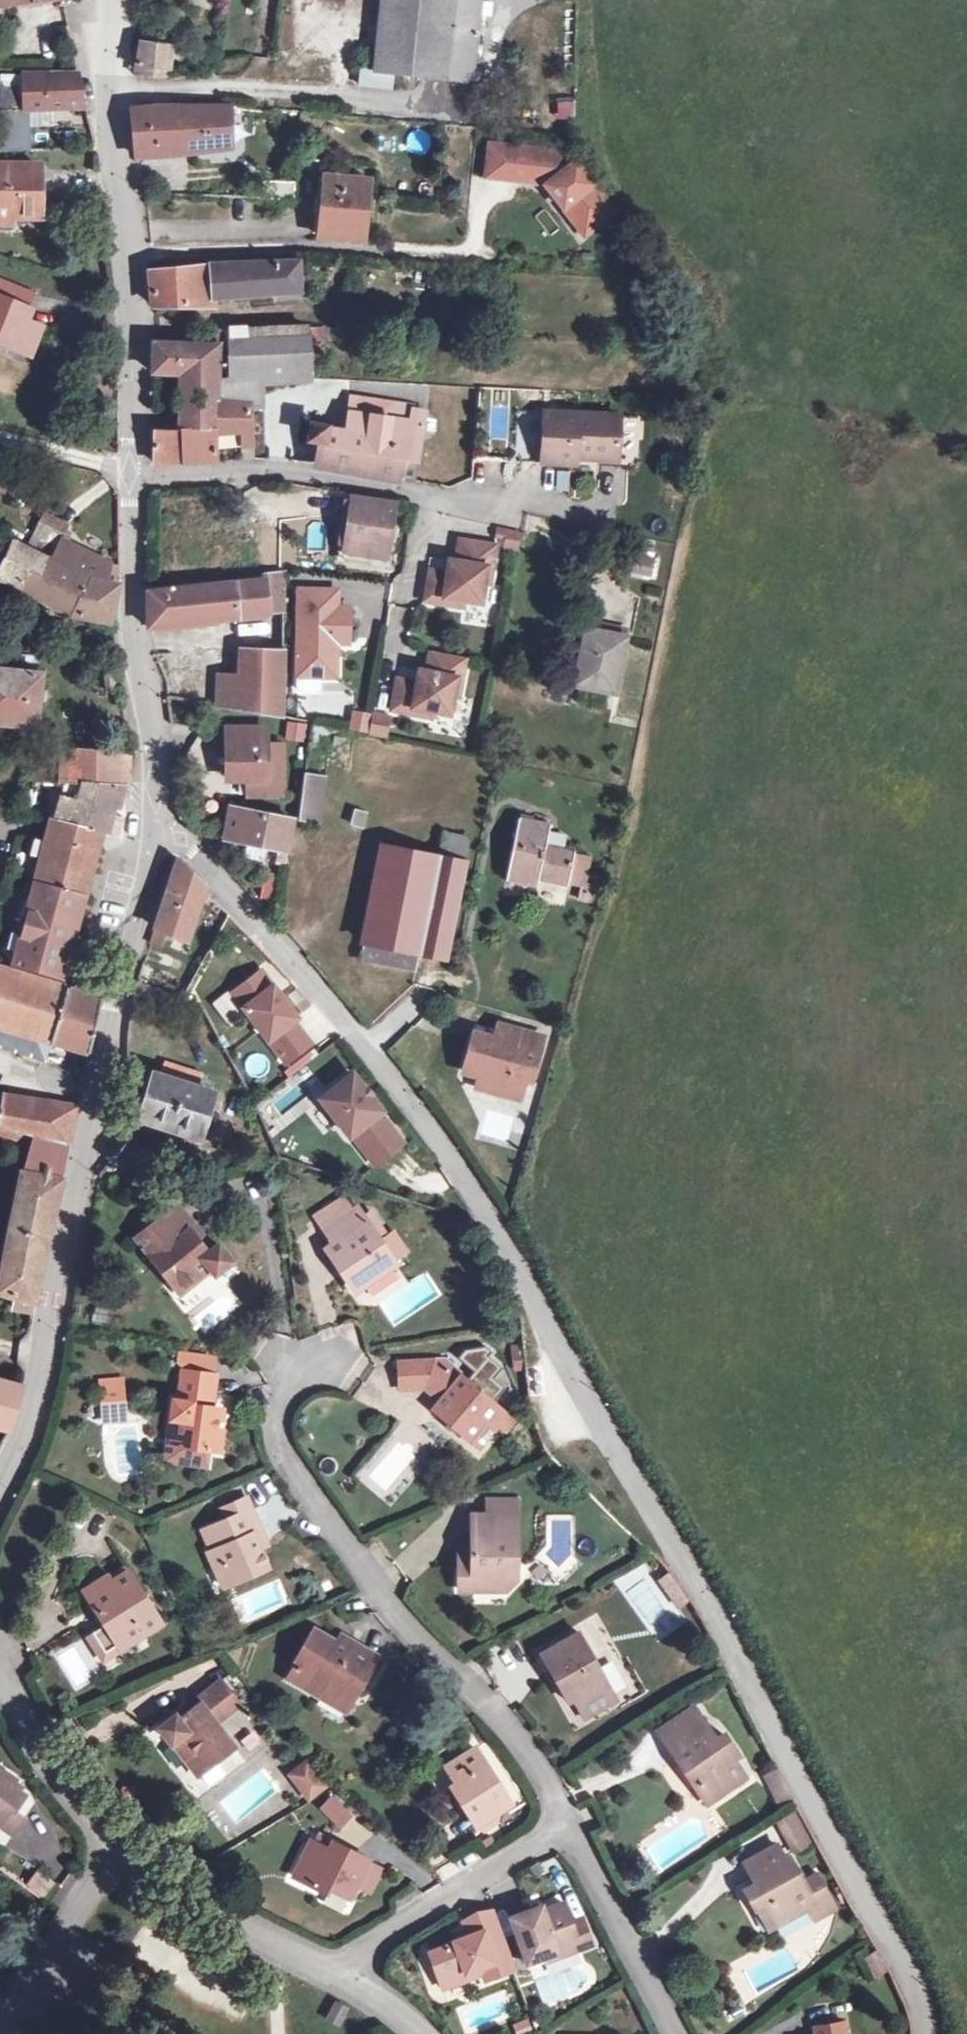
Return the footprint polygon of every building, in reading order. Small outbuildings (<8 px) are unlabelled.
[(311,57),(302,56),(301,64),(298,64),(296,78),(325,81),(326,65),(350,67),(358,0),(315,0),(311,57)] [(350,67),(411,71),(417,0),(358,0),(350,67)] [(168,68),(177,69),(180,45),(140,40),(139,43),(136,76),(167,79),(168,68)] [(35,106),(57,107),(92,108),(87,77),(5,76),(4,103),(8,153),(38,152),(36,118),(35,106)] [(573,120),(573,102),(556,102),(556,120),(573,120)] [(35,106),(36,118),(57,119),(57,107),(35,106)] [(240,114),(146,109),(139,109),(143,158),(238,161),(240,114)] [(552,154),(474,144),(471,177),(530,185),(570,236),(599,212),(552,154)] [(9,230),(13,230),(13,219),(44,220),(44,168),(0,165),(0,230),(9,230)] [(354,177),(311,178),(314,241),(359,240),(354,177)] [(273,279),(314,282),(312,257),(162,259),(169,290),(231,290),(232,279),(273,279)] [(314,282),(273,279),(279,305),(325,303),(326,284),(314,282)] [(2,351),(2,348),(34,357),(38,344),(41,332),(25,327),(29,312),(24,310),(28,296),(0,287),(0,350),(2,351)] [(221,341),(222,323),(177,323),(178,339),(200,340),(221,341)] [(297,324),(222,323),(221,341),(200,340),(200,371),(200,385),(234,383),(245,382),(289,380),(294,380),(297,324)] [(200,340),(178,339),(142,338),(141,370),(170,371),(200,371),(200,340)] [(200,371),(170,371),(169,397),(200,401),(200,385),(200,371)] [(236,405),(236,407),(245,406),(245,382),(234,383),(236,405)] [(200,385),(200,401),(236,405),(234,383),(200,385)] [(425,470),(426,464),(438,403),(439,396),(377,384),(370,419),(335,412),(331,433),(344,436),(341,455),(425,470)] [(169,431),(200,431),(200,401),(169,397),(169,431)] [(200,401),(200,431),(224,430),(224,446),(239,446),(236,410),(236,407),(236,405),(200,401)] [(544,413),(543,465),(571,465),(579,465),(579,458),(620,459),(621,415),(544,413)] [(200,448),(224,446),(224,430),(200,431),(200,448)] [(139,462),(169,461),(169,431),(140,432),(139,462)] [(200,448),(200,431),(169,431),(169,461),(200,459),(200,448)] [(579,465),(571,465),(571,467),(558,467),(557,487),(570,488),(570,492),(579,492),(579,465)] [(369,505),(332,503),(325,557),(346,560),(348,555),(371,558),(376,507),(369,505)] [(43,514),(67,527),(71,520),(47,507),(43,514)] [(83,572),(64,613),(108,618),(118,581),(103,580),(112,562),(70,538),(63,534),(67,527),(43,514),(28,539),(78,569),(83,572)] [(64,613),(83,572),(78,569),(28,539),(13,530),(0,553),(0,571),(64,613)] [(521,535),(498,530),(496,541),(506,543),(505,549),(517,552),(521,535)] [(445,576),(425,573),(422,603),(461,608),(462,602),(479,604),(482,584),(487,584),(492,546),(456,541),(454,564),(452,573),(445,573),(445,576)] [(654,577),(654,559),(635,559),(635,577),(654,577)] [(103,580),(118,581),(117,566),(112,562),(103,580)] [(447,563),(445,573),(452,573),(454,564),(447,563)] [(277,615),(276,575),(258,575),(230,576),(230,586),(146,593),(146,632),(247,618),(277,615)] [(301,591),(303,678),(309,678),(331,677),(341,677),(340,651),(335,651),(335,643),(340,643),(352,643),(352,607),(339,608),(339,590),(301,591)] [(588,636),(576,692),(616,699),(627,644),(588,636)] [(280,717),(279,690),(278,650),(237,653),(239,675),(218,680),(217,690),(216,711),(269,715),(280,717)] [(414,689),(394,686),(389,716),(429,722),(430,716),(447,719),(451,698),(456,699),(462,661),(427,655),(423,677),(421,687),(414,686),(414,689)] [(47,728),(50,674),(0,671),(0,725),(47,728)] [(416,676),(414,686),(421,687),(423,677),(416,676)] [(331,677),(309,678),(309,691),(331,691),(331,677)] [(352,709),(347,731),(386,739),(391,717),(352,709)] [(286,723),(286,741),(306,742),(306,723),(286,723)] [(237,746),(230,746),(230,779),(249,779),(282,779),(282,746),(266,746),(266,730),(237,730),(237,746)] [(52,783),(110,786),(115,753),(107,752),(59,748),(27,746),(22,781),(52,783)] [(327,778),(307,773),(298,821),(318,825),(327,778)] [(282,779),(249,779),(249,795),(282,795),(282,779)] [(106,813),(110,786),(52,783),(42,826),(90,837),(95,811),(106,813)] [(225,810),(218,841),(283,856),(290,822),(225,810)] [(33,847),(21,887),(71,902),(90,837),(42,826),(39,825),(33,847)] [(564,856),(568,843),(551,838),(552,833),(518,825),(503,885),(539,895),(541,888),(568,895),(576,859),(564,856)] [(419,955),(423,937),(441,856),(380,843),(364,926),(361,943),(419,955)] [(11,884),(21,887),(33,847),(23,844),(11,884)] [(441,856),(423,937),(449,941),(466,860),(441,856)] [(194,892),(169,865),(143,935),(174,946),(194,892)] [(21,887),(18,895),(0,956),(0,972),(49,983),(71,902),(21,887)] [(18,895),(9,892),(0,921),(0,956),(18,895)] [(85,1056),(98,999),(0,974),(0,1029),(85,1056)] [(249,978),(221,1000),(274,1068),(298,1050),(281,1027),(285,1024),(249,978)] [(492,1080),(488,1092),(521,1101),(527,1082),(532,1083),(545,1038),(502,1026),(498,1041),(476,1035),(467,1073),(484,1078),(492,1080)] [(143,1060),(126,1102),(178,1120),(192,1079),(143,1060)] [(484,1078),(481,1090),(488,1092),(492,1080),(484,1078)] [(340,1080),(309,1105),(337,1142),(340,1140),(363,1170),(390,1149),(367,1119),(369,1117),(340,1080)] [(66,1147),(72,1107),(1,1086),(0,1089),(0,1124),(30,1135),(66,1147)] [(30,1135),(0,1254),(0,1304),(26,1312),(66,1147),(30,1135)] [(319,1224),(351,1204),(343,1191),(311,1212),(319,1224)] [(200,1270),(217,1256),(203,1239),(197,1244),(162,1200),(121,1234),(165,1289),(195,1265),(200,1270)] [(327,1238),(317,1244),(328,1262),(335,1258),(352,1285),(388,1262),(351,1204),(319,1224),(327,1238)] [(344,1289),(352,1285),(335,1258),(328,1262),(344,1289)] [(423,1385),(443,1361),(443,1360),(396,1361),(397,1386),(423,1385)] [(214,1421),(217,1399),(210,1398),(215,1366),(184,1361),(179,1391),(174,1390),(171,1409),(174,1410),(171,1427),(168,1427),(165,1446),(168,1450),(202,1456),(206,1453),(208,1441),(219,1442),(222,1422),(214,1421)] [(443,1361),(423,1385),(442,1400),(435,1410),(480,1448),(494,1430),(489,1426),(497,1416),(502,1409),(443,1361)] [(14,1431),(20,1409),(19,1383),(0,1376),(0,1426),(14,1431)] [(102,1402),(124,1401),(123,1381),(100,1382),(102,1402)] [(124,1401),(102,1402),(102,1419),(125,1418),(124,1401)] [(502,1409),(497,1416),(508,1426),(514,1419),(502,1409)] [(213,1514),(237,1504),(233,1493),(208,1504),(213,1514)] [(484,1512),(506,1512),(505,1495),(484,1496),(484,1512)] [(247,1526),(237,1504),(213,1514),(188,1526),(197,1546),(193,1548),(202,1565),(208,1562),(215,1578),(252,1562),(244,1542),(238,1529),(247,1526)] [(509,1573),(506,1512),(484,1512),(465,1514),(466,1540),(467,1547),(452,1548),(454,1585),(468,1584),(468,1574),(489,1573),(499,1583),(509,1573)] [(252,1539),(247,1526),(238,1529),(244,1542),(252,1539)] [(84,1608),(90,1606),(97,1617),(78,1627),(89,1648),(126,1627),(128,1631),(147,1620),(112,1562),(70,1585),(84,1608)] [(208,1562),(202,1565),(209,1582),(215,1578),(208,1562)] [(468,1584),(499,1583),(489,1573),(468,1574),(468,1584)] [(275,1673),(307,1692),(309,1690),(324,1686),(337,1693),(363,1648),(338,1634),(334,1642),(324,1636),(303,1624),(275,1673)] [(334,1642),(338,1634),(328,1628),(324,1636),(334,1642)] [(572,1702),(577,1699),(588,1718),(622,1699),(583,1632),(545,1654),(572,1702)] [(191,1757),(184,1762),(196,1776),(231,1747),(214,1725),(236,1707),(216,1681),(190,1703),(194,1709),(186,1715),(182,1710),(158,1730),(172,1747),(179,1741),(191,1757)] [(309,1690),(307,1692),(331,1705),(337,1693),(324,1686),(309,1690)] [(194,1709),(190,1703),(182,1710),(186,1715),(194,1709)] [(738,1754),(723,1731),(707,1742),(701,1734),(710,1728),(695,1705),(660,1728),(675,1753),(688,1744),(693,1752),(685,1757),(699,1779),(694,1782),(707,1801),(745,1777),(733,1759),(738,1754)] [(172,1747),(184,1762),(191,1757),(179,1741),(172,1747)] [(454,1794),(448,1797),(463,1821),(499,1799),(465,1742),(435,1761),(454,1794)] [(285,1772),(303,1796),(319,1783),(301,1759),(285,1772)] [(2,1831),(14,1812),(3,1805),(12,1792),(0,1783),(0,1830),(2,1831)] [(319,1810),(342,1829),(354,1813),(331,1795),(319,1810)] [(306,1830),(302,1839),(316,1845),(320,1837),(306,1830)] [(761,1895),(772,1916),(796,1905),(814,1896),(791,1847),(786,1849),(780,1835),(747,1851),(753,1864),(759,1862),(762,1869),(743,1878),(746,1885),(749,1884),(753,1891),(750,1893),(753,1899),(756,1898),(761,1895)] [(336,1895),(344,1878),(356,1856),(320,1837),(316,1845),(302,1839),(298,1836),(281,1872),(315,1890),(317,1885),(336,1895)] [(356,1856),(344,1878),(356,1884),(367,1863),(356,1856)] [(44,1900),(57,1882),(39,1869),(26,1887),(44,1900)] [(761,1895),(756,1898),(766,1919),(772,1916),(761,1895)] [(542,1942),(545,1949),(564,1942),(554,1916),(547,1896),(529,1902),(526,1897),(515,1901),(513,1897),(496,1903),(514,1951),(529,1946),(542,1942)] [(822,1913),(814,1896),(796,1905),(804,1922),(822,1913)] [(554,1916),(564,1942),(576,1937),(566,1911),(554,1916)] [(429,1980),(454,1971),(453,1965),(480,1955),(485,1968),(500,1963),(487,1924),(473,1929),(471,1921),(441,1932),(442,1935),(416,1944),(429,1980)] [(542,1942),(529,1946),(532,1953),(545,1949),(542,1942)] [(453,1965),(454,1971),(471,1965),(474,1973),(485,1968),(480,1955),(453,1965)] [(338,2005),(330,2021),(338,2025),(346,2009),(338,2005)] [(848,2021),(819,2025),(820,2033),(850,2033),(848,2021)]
